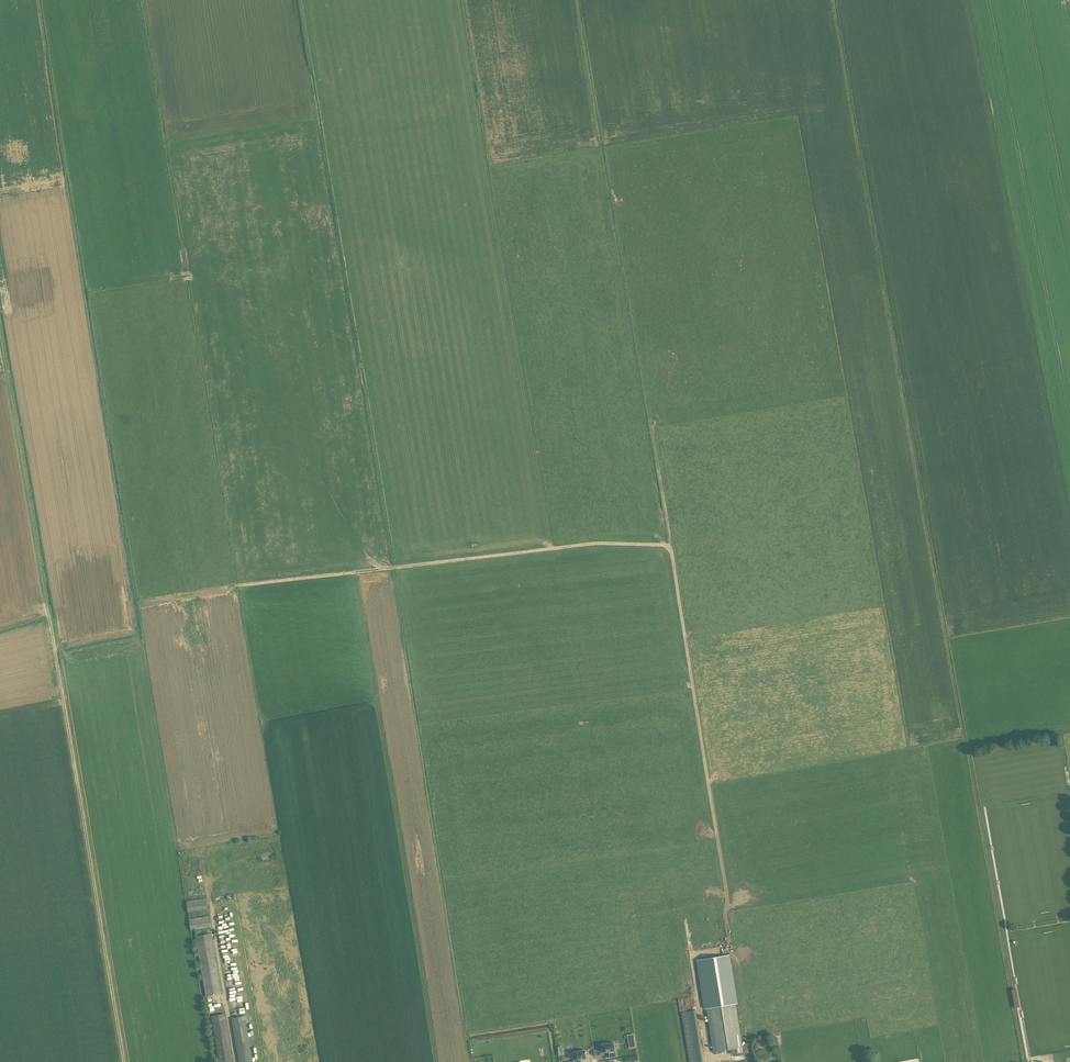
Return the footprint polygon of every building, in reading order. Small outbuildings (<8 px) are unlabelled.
[(187,912),(207,909),(206,898),(186,901),(187,912)] [(210,927),(208,916),(208,913),(195,915),(195,918),(188,919),(190,930),(210,927)] [(221,993),(211,933),(195,936),(205,996),(221,993)] [(731,1054),(743,1052),(735,1004),(737,1003),(729,956),(697,961),(705,1009),(707,1008),(714,1052),(731,1049),(731,1054)] [(1016,989),(1011,989),(1015,1008),(1020,1007),(1016,989)] [(681,1012),(683,1023),(689,1061),(704,1061),(699,1037),(700,1037),(697,1021),(696,1010),(681,1012)] [(225,1014),(211,1016),(218,1061),(233,1061),(225,1014)] [(238,1061),(253,1061),(245,1016),(231,1018),(238,1061)] [(603,1044),(602,1044),(603,1052),(608,1051),(609,1058),(617,1057),(614,1042),(608,1043),(607,1042),(603,1043),(603,1044)] [(572,1052),(574,1061),(579,1061),(581,1061),(581,1058),(586,1058),(585,1055),(586,1055),(585,1050),(584,1050),(584,1049),(579,1050),(580,1051),(572,1052)]
